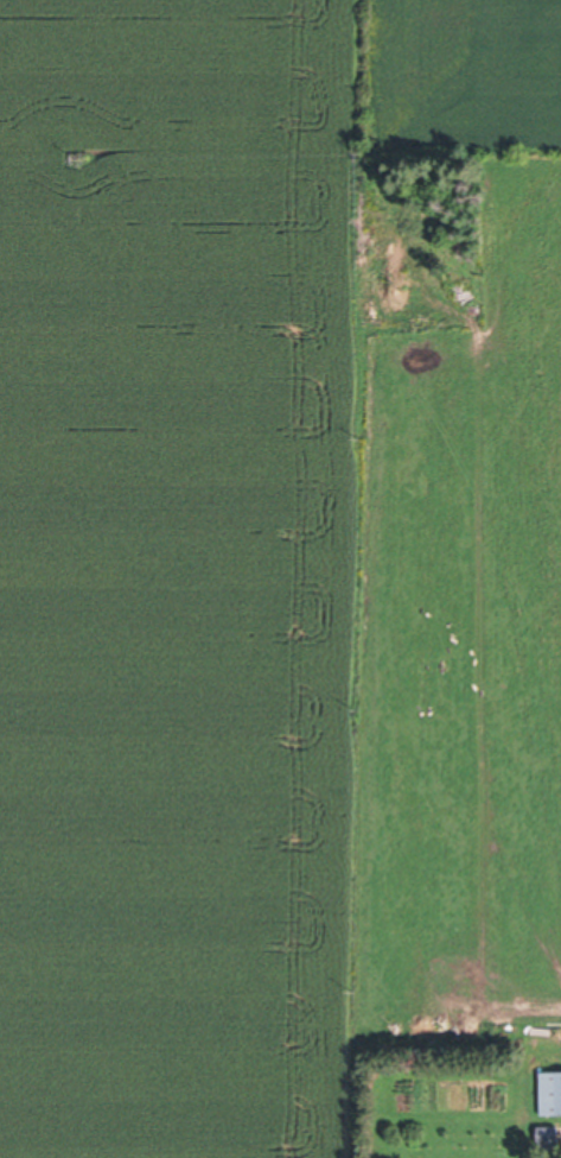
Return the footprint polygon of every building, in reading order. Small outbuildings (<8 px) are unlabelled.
[(544,1071),(544,1115),(560,1115),(560,1071),(544,1071)]
